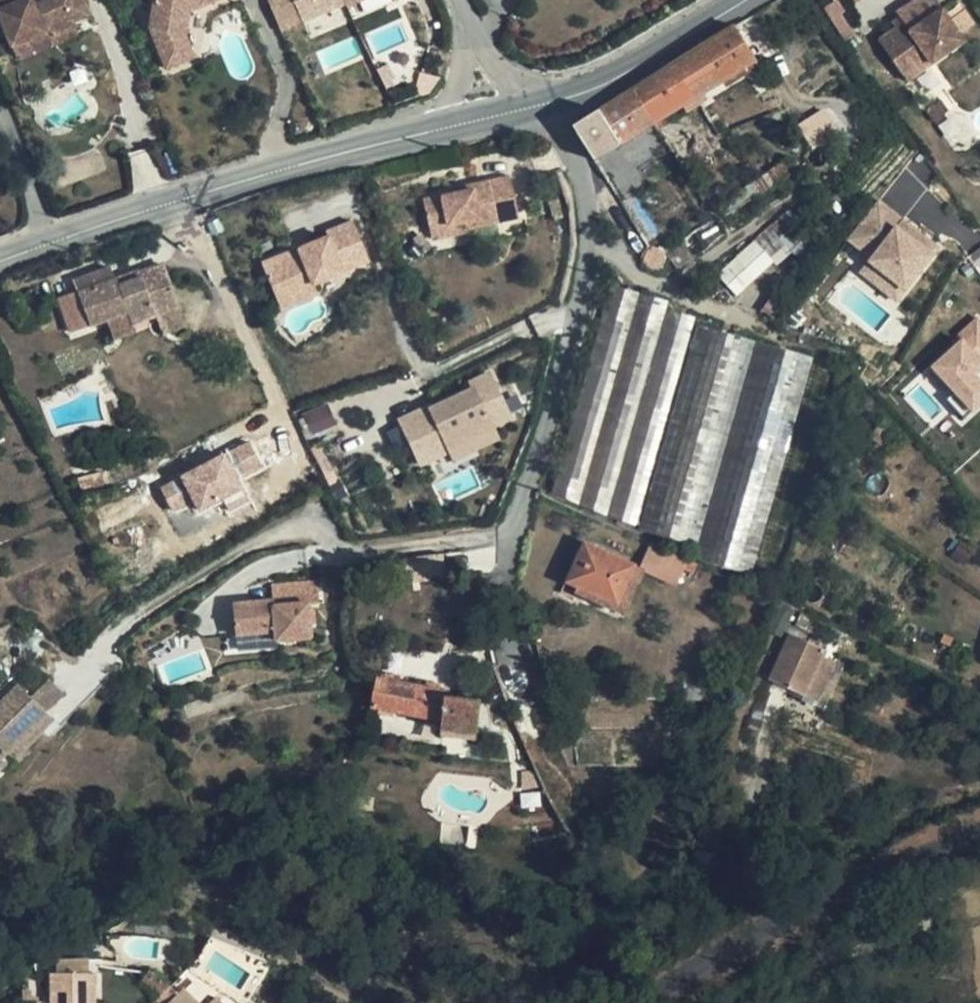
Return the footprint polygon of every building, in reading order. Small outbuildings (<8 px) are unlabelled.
[(7,45),(24,38),(21,30),(35,24),(49,33),(69,25),(66,20),(84,12),(78,0),(35,0),(30,2),(29,0),(0,0),(0,28),(7,45)] [(149,30),(165,69),(193,58),(183,35),(186,12),(214,0),(153,0),(149,30)] [(305,23),(347,4),(348,6),(362,0),(295,0),(305,23)] [(882,42),(910,83),(967,43),(937,0),(919,0),(899,14),(902,19),(907,25),(900,30),(882,42)] [(902,19),(895,23),(900,30),(907,25),(902,19)] [(24,38),(7,45),(12,55),(40,41),(43,48),(73,35),(69,25),(49,33),(35,24),(21,30),(24,38)] [(736,25),(688,55),(709,90),(758,59),(736,25)] [(657,74),(678,109),(684,105),(706,92),(709,90),(688,55),(657,74)] [(439,67),(430,64),(428,72),(436,75),(439,67)] [(678,109),(657,74),(635,88),(656,123),(678,109)] [(656,123),(635,88),(629,92),(651,126),(656,123)] [(623,143),(651,126),(629,92),(601,109),(623,143)] [(710,99),(706,92),(684,105),(688,113),(710,99)] [(798,124),(812,148),(839,132),(825,108),(798,124)] [(623,143),(601,109),(575,126),(596,160),(623,143)] [(464,195),(424,202),(430,232),(469,224),(470,229),(497,224),(522,219),(514,177),(472,185),(474,193),(464,195)] [(472,185),(462,187),(464,195),(474,193),(472,185)] [(821,206),(810,193),(801,200),(813,213),(821,206)] [(845,239),(867,259),(857,271),(895,304),(942,250),(880,198),(845,239)] [(787,210),(755,240),(775,261),(779,265),(793,251),(812,235),(787,210)] [(310,285),(367,263),(351,223),(325,233),(327,238),(260,264),(270,291),(307,277),(310,285)] [(470,229),(469,224),(430,232),(432,242),(472,234),(470,229)] [(500,238),(497,224),(470,229),(472,234),(473,244),(500,238)] [(835,235),(826,225),(815,234),(825,244),(835,235)] [(709,249),(698,233),(686,240),(667,252),(667,254),(679,270),(709,249)] [(812,235),(793,251),(808,267),(827,250),(812,235)] [(738,296),(775,261),(755,240),(718,274),(738,296)] [(179,307),(162,263),(141,271),(142,275),(119,283),(117,278),(113,267),(74,281),(78,292),(58,300),(70,334),(106,320),(127,312),(132,324),(156,315),(179,307)] [(141,271),(140,270),(117,278),(119,283),(142,275),(141,271)] [(580,505),(640,292),(611,285),(552,492),(580,505)] [(790,297),(777,288),(761,310),(775,318),(790,297)] [(640,292),(580,505),(608,515),(666,309),(669,300),(640,292)] [(186,327),(179,307),(156,315),(164,335),(186,327)] [(696,317),(666,309),(608,515),(636,525),(696,317)] [(132,324),(127,312),(106,320),(111,333),(132,324)] [(974,411),(979,407),(979,369),(979,320),(963,330),(930,365),(938,378),(974,411)] [(696,545),(757,341),(698,324),(640,529),(696,545)] [(757,341),(696,545),(693,557),(753,574),(814,357),(757,341)] [(426,403),(399,416),(420,461),(449,447),(454,457),(499,436),(493,423),(511,415),(489,369),(465,381),(468,386),(427,405),(426,403)] [(299,412),(304,435),(334,428),(328,405),(299,412)] [(197,516),(243,490),(239,483),(264,469),(247,438),(158,487),(173,515),(191,505),(197,516)] [(635,564),(584,541),(566,580),(577,586),(617,603),(635,564)] [(684,569),(688,560),(650,542),(639,566),(645,569),(677,584),(684,569)] [(688,560),(684,569),(692,573),(697,564),(688,560)] [(617,603),(613,611),(624,616),(645,569),(639,566),(635,564),(617,603)] [(275,598),(235,601),(238,631),(277,628),(278,638),(313,635),(310,601),(320,601),(319,578),(281,581),(282,597),(275,598)] [(281,581),(273,582),(275,598),(282,597),(281,581)] [(574,594),(613,611),(617,603),(577,586),(574,594)] [(828,650),(791,633),(771,680),(818,701),(836,661),(825,656),(828,650)] [(452,691),(377,677),(374,694),(371,708),(444,722),(443,730),(476,734),(480,701),(450,698),(452,691)] [(66,695),(51,679),(33,697),(48,713),(66,695)] [(21,685),(0,706),(0,762),(8,754),(49,713),(48,713),(33,697),(21,685)] [(8,754),(15,762),(57,721),(49,713),(8,754)] [(15,762),(8,754),(0,762),(0,781),(18,764),(15,762)] [(59,973),(88,970),(87,957),(58,961),(59,973)] [(97,973),(52,973),(52,1002),(97,1002),(97,973)] [(173,987),(156,1002),(200,1002),(185,988),(180,994),(173,987)]
